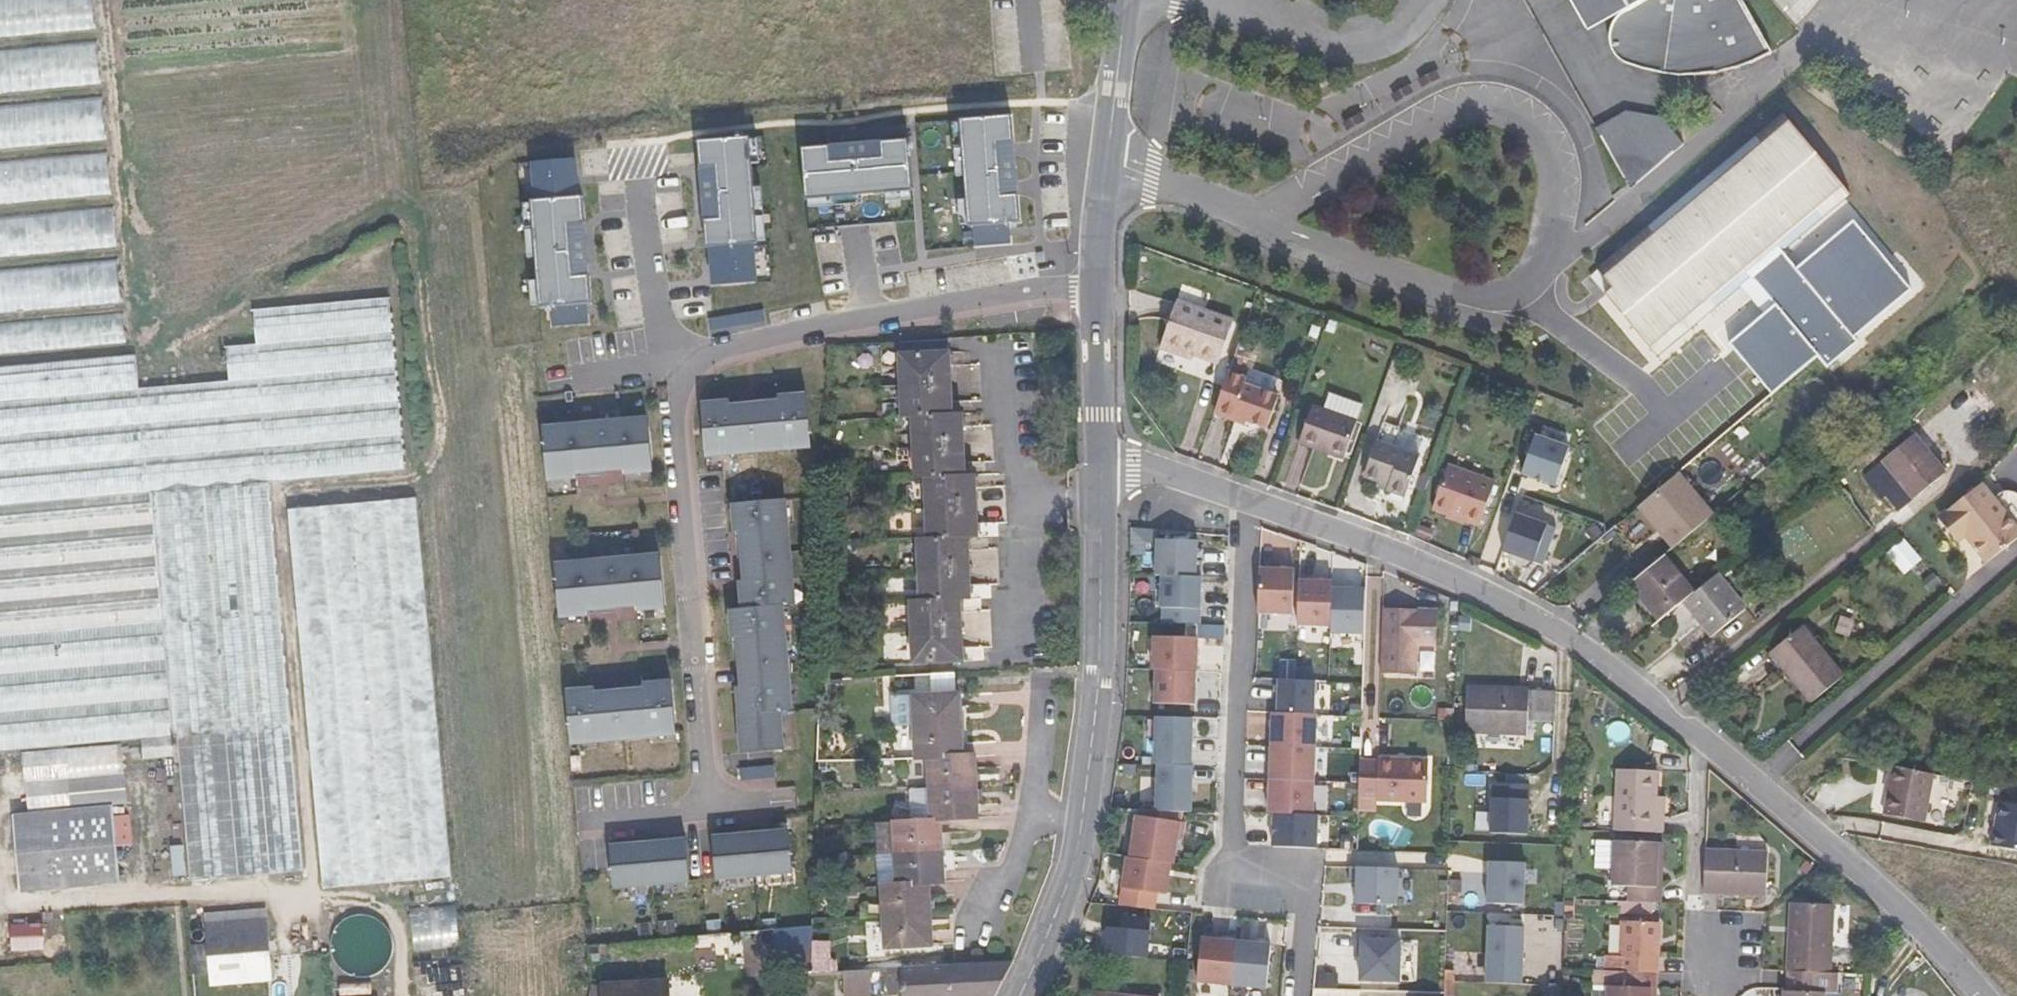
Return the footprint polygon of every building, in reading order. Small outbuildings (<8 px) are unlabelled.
[(96,31),(94,0),(0,0),(0,39),(96,31)] [(1628,8),(1624,0),(1571,0),(1588,31),(1628,8)] [(1628,8),(1618,15),(1612,23),(1610,32),(1610,40),(1612,48),(1616,55),(1622,61),(1632,65),(1645,69),(1654,71),(1673,74),(1688,75),(1698,74),(1716,72),(1728,70),(1745,65),(1758,59),(1772,52),(1743,0),(1624,0),(1628,8)] [(101,85),(96,38),(0,49),(0,96),(101,85)] [(0,106),(0,150),(106,140),(102,96),(0,106)] [(1627,110),(1596,127),(1631,188),(1685,158),(1661,116),(1627,110)] [(1851,194),(1783,113),(1597,268),(1613,288),(1606,294),(1658,355),(1749,279),(1786,248),(1851,194)] [(962,122),(970,229),(974,229),(1011,226),(1022,225),(1020,197),(1004,198),(1003,188),(1000,152),(1000,147),(1016,146),(1014,118),(962,122)] [(711,249),(753,246),(759,245),(751,138),(698,142),(701,170),(717,169),(720,220),(704,221),(707,249),(711,249)] [(803,150),(807,201),(914,193),(911,141),(883,144),(884,159),(833,163),(831,147),(803,150)] [(883,144),(831,147),(833,163),(884,159),(883,144)] [(1003,188),(1004,198),(1020,197),(1016,146),(1000,147),(1000,152),(1003,188)] [(0,162),(0,204),(111,194),(108,153),(0,162)] [(534,162),(537,200),(579,197),(578,179),(576,159),(534,162)] [(701,170),(704,221),(720,220),(717,169),(701,170)] [(550,307),(587,304),(592,304),(589,276),(574,277),(571,226),(585,225),(583,197),(579,197),(537,200),(532,201),(540,308),(550,307)] [(0,217),(0,258),(116,248),(113,207),(0,217)] [(1912,288),(1854,216),(1797,262),(1786,248),(1749,279),(1770,306),(1727,340),(1769,393),(1817,355),(1825,366),(1856,341),(1854,335),(1912,288)] [(574,277),(589,276),(585,225),(571,226),(574,277)] [(1011,226),(974,229),(976,249),(1012,246),(1011,230),(1011,226)] [(711,249),(714,287),(756,284),(753,246),(711,249)] [(117,258),(0,269),(0,314),(121,304),(117,258)] [(269,309),(285,481),(406,469),(389,299),(269,309)] [(1161,348),(1181,355),(1183,351),(1195,355),(1220,363),(1234,321),(1177,301),(1161,348)] [(1902,302),(1892,310),(1900,320),(1910,312),(1902,302)] [(587,304),(550,307),(552,327),(589,324),(588,310),(587,304)] [(269,482),(285,481),(269,309),(253,311),(256,345),(226,347),(229,382),(143,389),(151,492),(158,492),(269,482)] [(763,311),(708,319),(710,332),(765,323),(763,311)] [(0,324),(0,354),(126,342),(123,313),(0,324)] [(948,351),(947,338),(899,341),(901,384),(950,382),(948,350),(948,351)] [(1183,351),(1181,355),(1193,360),(1195,355),(1183,351)] [(139,362),(138,355),(0,368),(0,752),(143,739),(172,736),(139,362)] [(1250,380),(1228,372),(1215,410),(1268,428),(1279,397),(1248,386),(1250,380)] [(951,414),(950,382),(901,384),(902,416),(912,416),(951,414)] [(701,406),(706,455),(732,452),(732,455),(785,450),(785,447),(811,445),(807,396),(779,399),(779,406),(780,414),(731,419),(730,410),(729,403),(701,406)] [(1329,397),(1324,411),(1357,422),(1362,408),(1329,397)] [(779,406),(730,410),(731,419),(780,414),(779,406)] [(1357,422),(1324,411),(1312,407),(1300,443),(1330,454),(1332,448),(1347,452),(1357,422)] [(914,447),(963,444),(962,413),(951,414),(912,416),(914,447)] [(653,471),(648,422),(622,424),(622,421),(569,426),(569,429),(542,432),(546,480),(575,478),(574,470),(574,462),(623,457),(624,466),(624,473),(653,471)] [(1565,446),(1531,434),(1517,472),(1550,484),(1565,446)] [(1914,435),(1882,460),(1914,499),(1945,474),(1914,435)] [(1389,485),(1387,490),(1406,497),(1420,456),(1376,441),(1364,477),(1379,482),(1389,485)] [(965,475),(963,444),(914,447),(915,478),(925,477),(965,475)] [(1332,448),(1330,454),(1345,458),(1347,452),(1332,448)] [(574,462),(574,470),(624,466),(623,457),(574,462)] [(1448,465),(1432,509),(1479,526),(1495,482),(1448,465)] [(1712,515),(1676,472),(1639,503),(1662,530),(1659,532),(1673,548),(1712,515)] [(965,475),(925,477),(927,508),(976,506),(975,475),(965,475)] [(302,871),(269,482),(158,492),(191,881),(302,871)] [(1965,535),(1987,562),(2016,537),(2016,527),(1981,483),(1942,514),(1956,532),(1960,528),(1965,535)] [(413,498),(289,511),(327,890),(451,877),(413,498)] [(740,583),(742,611),(779,608),(791,607),(789,580),(792,580),(787,527),(784,527),(781,501),(733,506),(735,534),(742,533),(751,532),(756,582),(747,582),(740,583)] [(1639,503),(1637,504),(1659,532),(1662,530),(1639,503)] [(927,508),(928,539),(968,538),(978,537),(976,506),(927,508)] [(1552,527),(1511,513),(1498,551),(1528,562),(1526,568),(1536,571),(1552,527)] [(1942,514),(1938,517),(1958,541),(1965,535),(1960,528),(1956,532),(1942,514)] [(747,582),(756,582),(751,532),(742,533),(747,582)] [(919,540),(919,554),(969,552),(968,538),(928,539),(919,540)] [(1887,550),(1902,570),(1918,558),(1904,538),(1887,550)] [(1197,541),(1157,540),(1157,556),(1155,556),(1155,575),(1162,576),(1201,577),(1202,560),(1196,560),(1197,541)] [(969,552),(919,554),(920,570),(969,568),(969,552)] [(1629,584),(1660,621),(1683,602),(1694,592),(1664,555),(1629,584)] [(582,566),(554,568),(559,617),(588,615),(587,607),(586,599),(636,594),(636,603),(637,610),(665,608),(661,559),(634,561),(634,558),(581,563),(582,566)] [(969,568),(920,570),(921,601),(960,599),(970,598),(969,568)] [(1292,613),(1293,569),(1259,568),(1258,612),(1292,613)] [(1746,609),(1717,574),(1694,592),(1683,602),(1712,637),(1746,609)] [(1201,577),(1162,576),(1161,608),(1163,608),(1200,609),(1201,577)] [(1333,581),(1299,580),(1298,625),(1332,626),(1333,589),(1333,581)] [(1366,590),(1333,589),(1332,626),(1332,634),(1365,634),(1366,590)] [(586,599),(587,607),(636,603),(636,594),(586,599)] [(911,601),(912,632),(962,630),(960,599),(921,601),(911,601)] [(737,690),(740,718),(780,714),(789,713),(787,687),(790,687),(785,634),(782,634),(779,608),(742,611),(730,612),(733,640),(740,640),(749,639),(753,688),(745,689),(737,690)] [(1200,625),(1200,609),(1163,608),(1162,623),(1198,624),(1200,625)] [(1437,612),(1383,609),(1380,674),(1415,675),(1416,645),(1436,646),(1437,612)] [(1198,624),(1198,638),(1224,639),(1225,625),(1200,625),(1198,624)] [(1770,653),(1812,703),(1843,677),(1802,627),(1770,653)] [(912,632),(913,663),(963,661),(962,630),(912,632)] [(1196,672),(1198,638),(1154,637),(1153,670),(1156,670),(1196,672)] [(745,689),(753,688),(749,639),(740,640),(745,689)] [(1195,705),(1196,672),(1156,670),(1155,704),(1195,705)] [(932,674),(933,695),(955,694),(954,673),(932,674)] [(1278,680),(1277,713),(1314,714),(1315,681),(1278,680)] [(566,692),(570,741),(598,738),(598,742),(651,737),(651,733),(677,731),(672,682),(644,685),(645,692),(646,700),(596,705),(596,696),(595,689),(566,692)] [(1559,691),(1467,687),(1465,732),(1526,734),(1527,720),(1558,722),(1559,691)] [(645,692),(596,696),(596,705),(646,700),(645,692)] [(955,694),(933,695),(913,696),(914,725),(961,723),(960,693),(955,694)] [(914,725),(913,696),(891,697),(892,726),(914,725)] [(1454,720),(1453,726),(1464,727),(1465,703),(1454,702),(1454,720)] [(1271,746),(1315,748),(1316,714),(1314,714),(1277,713),(1272,713),(1271,746)] [(744,756),(783,752),(780,714),(740,718),(744,756)] [(1191,766),(1192,718),(1157,717),(1155,765),(1158,765),(1191,766)] [(961,723),(914,725),(914,726),(916,758),(928,758),(963,756),(961,723)] [(144,759),(174,757),(172,737),(143,739),(144,759)] [(1271,746),(1270,780),(1314,781),(1315,748),(1271,746)] [(976,755),(963,756),(928,758),(930,791),(977,789),(976,755)] [(1379,759),(1359,759),(1358,799),(1377,800),(1377,801),(1428,803),(1428,801),(1429,761),(1429,760),(1407,759),(1407,762),(1398,762),(1398,759),(1379,759)] [(1193,766),(1191,766),(1158,765),(1157,811),(1179,812),(1191,812),(1193,766)] [(1893,767),(1888,766),(1883,792),(1888,793),(1893,767)] [(1924,822),(1932,774),(1893,767),(1888,793),(1884,815),(1924,822)] [(741,771),(742,783),(775,780),(774,768),(741,771)] [(1617,768),(1614,831),(1663,833),(1664,817),(1655,816),(1656,796),(1658,771),(1617,768)] [(1270,780),(1269,813),(1274,813),(1313,815),(1314,781),(1270,780)] [(1491,783),(1489,833),(1526,835),(1528,785),(1491,783)] [(977,789),(930,791),(931,820),(940,820),(978,818),(977,789)] [(931,820),(930,791),(911,792),(912,821),(931,820)] [(1666,796),(1656,796),(1655,816),(1664,817),(1666,796)] [(1377,800),(1358,799),(1358,813),(1377,814),(1377,801),(1377,800)] [(114,808),(13,817),(20,891),(120,882),(114,808)] [(1178,822),(1179,812),(1157,811),(1137,811),(1137,816),(1178,822)] [(1313,815),(1274,813),(1273,847),(1316,848),(1318,815),(1313,815)] [(1183,839),(1185,823),(1178,822),(1137,816),(1130,858),(1171,864),(1174,864),(1178,838),(1183,839)] [(942,851),(940,820),(931,820),(912,821),(893,822),(895,853),(942,851)] [(895,853),(893,822),(878,822),(880,854),(895,853)] [(790,832),(751,835),(755,875),(793,872),(790,832)] [(751,835),(713,839),(716,878),(755,875),(751,835)] [(685,841),(647,845),(650,884),(689,881),(685,841)] [(1627,886),(1626,902),(1661,903),(1661,886),(1656,886),(1657,843),(1615,841),(1613,886),(1627,886)] [(647,845),(608,848),(610,869),(612,888),(650,884),(647,845)] [(1768,853),(1704,850),(1702,893),(1766,895),(1768,853)] [(945,883),(942,851),(895,853),(897,885),(929,884),(945,883)] [(897,885),(895,853),(880,854),(882,886),(897,885)] [(1171,864),(1130,858),(1127,857),(1123,888),(1157,893),(1166,894),(1171,864)] [(1488,861),(1486,903),(1523,905),(1524,863),(1488,861)] [(1356,884),(1356,904),(1398,905),(1399,869),(1350,868),(1350,884),(1356,884)] [(1449,892),(1461,892),(1462,881),(1450,880),(1449,892)] [(931,915),(929,884),(897,885),(882,886),(884,917),(931,915)] [(1155,909),(1157,893),(1123,888),(1120,905),(1155,909)] [(449,897),(405,900),(411,954),(453,951),(449,897)] [(1790,932),(1788,971),(1830,973),(1833,905),(1797,903),(1795,933),(1790,932)] [(1145,914),(1105,912),(1102,951),(1143,953),(1145,914)] [(356,915),(347,919),(340,923),(336,929),(332,936),(331,944),(331,952),(334,959),(338,966),(344,971),(351,975),(358,977),(366,977),(376,974),(384,968),(390,960),(393,951),(393,941),(390,931),(384,923),(376,918),(366,915),(356,915)] [(932,946),(931,915),(884,917),(885,948),(932,946)] [(208,944),(211,974),(211,984),(272,979),(266,919),(206,924),(208,944)] [(1606,956),(1605,971),(1657,973),(1658,973),(1660,923),(1622,921),(1620,956),(1606,956)] [(11,923),(11,949),(43,949),(42,923),(11,923)] [(812,966),(814,927),(777,926),(776,964),(812,966)] [(1486,983),(1521,985),(1524,927),(1489,926),(1486,983)] [(1232,985),(1236,941),(1202,938),(1198,982),(1232,985)] [(1362,957),(1361,980),(1399,982),(1401,940),(1356,939),(1356,956),(1362,957)] [(1271,944),(1236,941),(1232,985),(1267,988),(1271,944)] [(191,945),(193,976),(211,974),(208,944),(191,945)] [(1014,961),(886,968),(887,994),(904,994),(904,995),(996,995),(1014,961)] [(842,970),(843,995),(871,995),(870,969),(842,970)] [(1454,970),(1444,970),(1443,995),(1453,995),(1454,970)] [(1594,970),(1593,985),(1607,986),(1607,995),(1650,995),(1650,988),(1656,988),(1657,973),(1605,971),(1594,970)] [(1338,971),(1318,971),(1318,985),(1337,986),(1338,971)] [(1788,971),(1787,991),(1782,991),(1782,995),(1826,995),(1826,993),(1837,993),(1838,974),(1830,973),(1788,971)] [(591,995),(668,995),(667,980),(592,985),(591,995)] [(1607,986),(1593,985),(1588,985),(1587,995),(1607,995),(1607,986)]
